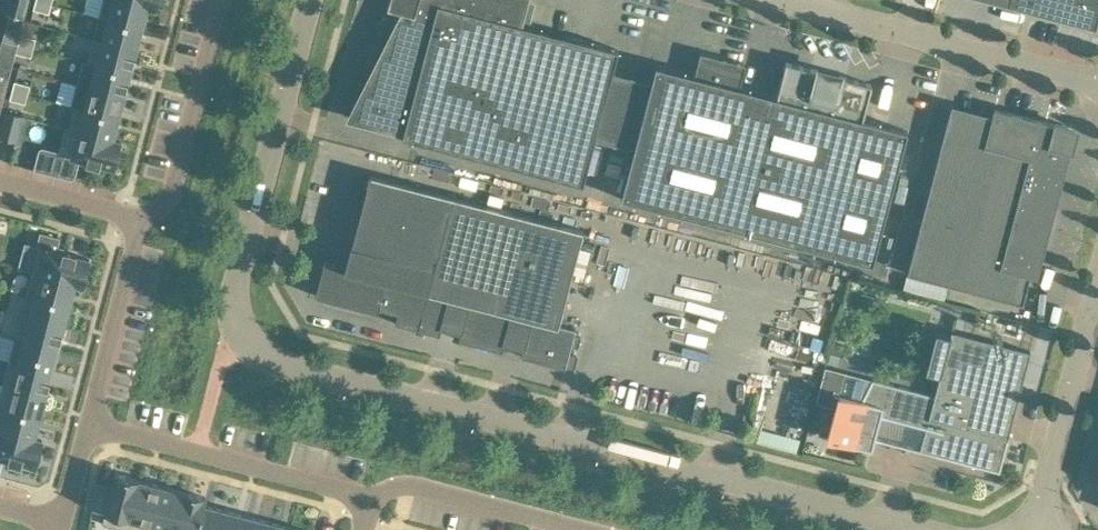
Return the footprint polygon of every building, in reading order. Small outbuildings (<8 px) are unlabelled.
[(25,17),(29,0),(11,0),(7,14),(23,18),(23,16),(25,17)] [(34,9),(49,13),(51,4),(37,0),(36,0),(34,9)] [(99,17),(142,28),(148,6),(124,0),(103,0),(99,17)] [(148,6),(155,8),(158,0),(124,0),(148,6)] [(387,6),(405,11),(368,83),(360,81),(350,116),(404,130),(402,136),(583,183),(594,138),(612,71),(617,49),(519,23),(525,0),(389,0),(387,6)] [(1007,4),(1012,5),(1012,4),(1023,7),(1022,8),(1025,9),(1026,8),(1036,10),(1036,12),(1039,12),(1040,10),(1039,10),(1041,2),(1054,6),(1068,9),(1066,17),(1064,17),(1064,19),(1067,20),(1067,19),(1078,21),(1078,23),(1081,23),(1081,22),(1092,25),(1092,26),(1096,27),(1097,21),(1096,21),(1097,13),(1097,0),(991,0),(1007,4)] [(99,17),(93,39),(136,50),(142,28),(99,17)] [(18,43),(34,47),(36,38),(21,34),(18,43)] [(93,39),(87,61),(130,72),(136,50),(93,39)] [(34,47),(18,43),(16,52),(31,56),(34,47)] [(818,69),(786,61),(777,96),(740,86),(746,63),(701,52),(695,74),(656,64),(651,82),(634,149),(621,197),(872,263),(907,130),(863,118),(872,83),(840,75),(838,79),(817,74),(818,69)] [(83,60),(77,82),(125,94),(130,72),(87,61),(83,60)] [(0,67),(0,112),(6,91),(11,70),(0,67)] [(634,149),(651,82),(612,71),(594,138),(634,149)] [(15,81),(12,90),(28,94),(30,85),(15,81)] [(75,107),(76,105),(119,116),(125,94),(77,82),(71,106),(75,107)] [(28,94),(12,90),(10,99),(26,103),(28,94)] [(998,116),(951,103),(907,273),(1022,303),(1031,267),(1035,268),(1051,208),(1067,147),(1071,148),(1073,138),(1070,137),(1065,128),(1066,125),(1056,123),(1055,126),(999,112),(998,116)] [(75,107),(70,127),(113,138),(119,116),(76,105),(75,107)] [(0,137),(16,141),(23,115),(7,111),(0,137)] [(54,153),(49,173),(70,179),(71,179),(72,179),(73,178),(74,178),(75,177),(75,176),(80,158),(87,160),(87,162),(99,165),(99,163),(114,167),(121,140),(113,138),(70,127),(66,126),(59,151),(58,154),(54,153)] [(583,229),(370,173),(352,244),(351,244),(345,266),(325,260),(316,295),(378,311),(379,307),(398,312),(396,323),(440,334),(442,328),(461,333),(459,339),(502,351),(504,344),(523,349),(522,356),(566,367),(576,328),(559,323),(583,229)] [(40,231),(36,247),(39,247),(32,272),(75,283),(83,285),(90,259),(75,255),(76,253),(64,250),(63,252),(57,250),(60,236),(40,231)] [(32,272),(26,294),(69,305),(75,283),(32,272)] [(26,294),(21,316),(64,327),(69,305),(26,294)] [(21,316),(15,338),(58,349),(64,327),(21,316)] [(952,330),(951,333),(936,329),(926,365),(941,369),(935,395),(926,427),(920,449),(919,449),(919,450),(1000,471),(1008,438),(1008,437),(1031,351),(952,330)] [(15,338),(9,360),(52,371),(58,349),(15,338)] [(9,360),(3,382),(46,393),(52,371),(9,360)] [(872,449),(875,437),(880,416),(926,427),(935,395),(872,379),(865,403),(838,397),(845,372),(825,367),(817,399),(837,404),(833,416),(828,437),(872,449)] [(0,395),(0,405),(41,415),(46,393),(3,382),(0,395)] [(35,437),(41,415),(0,405),(0,428),(35,437)] [(3,457),(9,459),(9,461),(17,463),(18,461),(36,466),(43,439),(35,437),(0,428),(0,470),(3,457)] [(97,483),(92,509),(105,512),(102,523),(127,529),(140,479),(115,473),(112,487),(97,483)] [(127,529),(130,529),(150,529),(162,485),(140,479),(127,529)] [(150,529),(173,529),(184,491),(162,485),(150,529)] [(173,529),(197,529),(206,497),(184,491),(173,529)] [(197,529),(220,529),(226,510),(205,504),(207,497),(206,497),(197,529)] [(220,529),(244,529),(248,515),(226,510),(220,529)] [(244,529),(267,529),(269,521),(248,515),(244,529)] [(267,529),(291,529),(291,527),(269,521),(267,529)]
